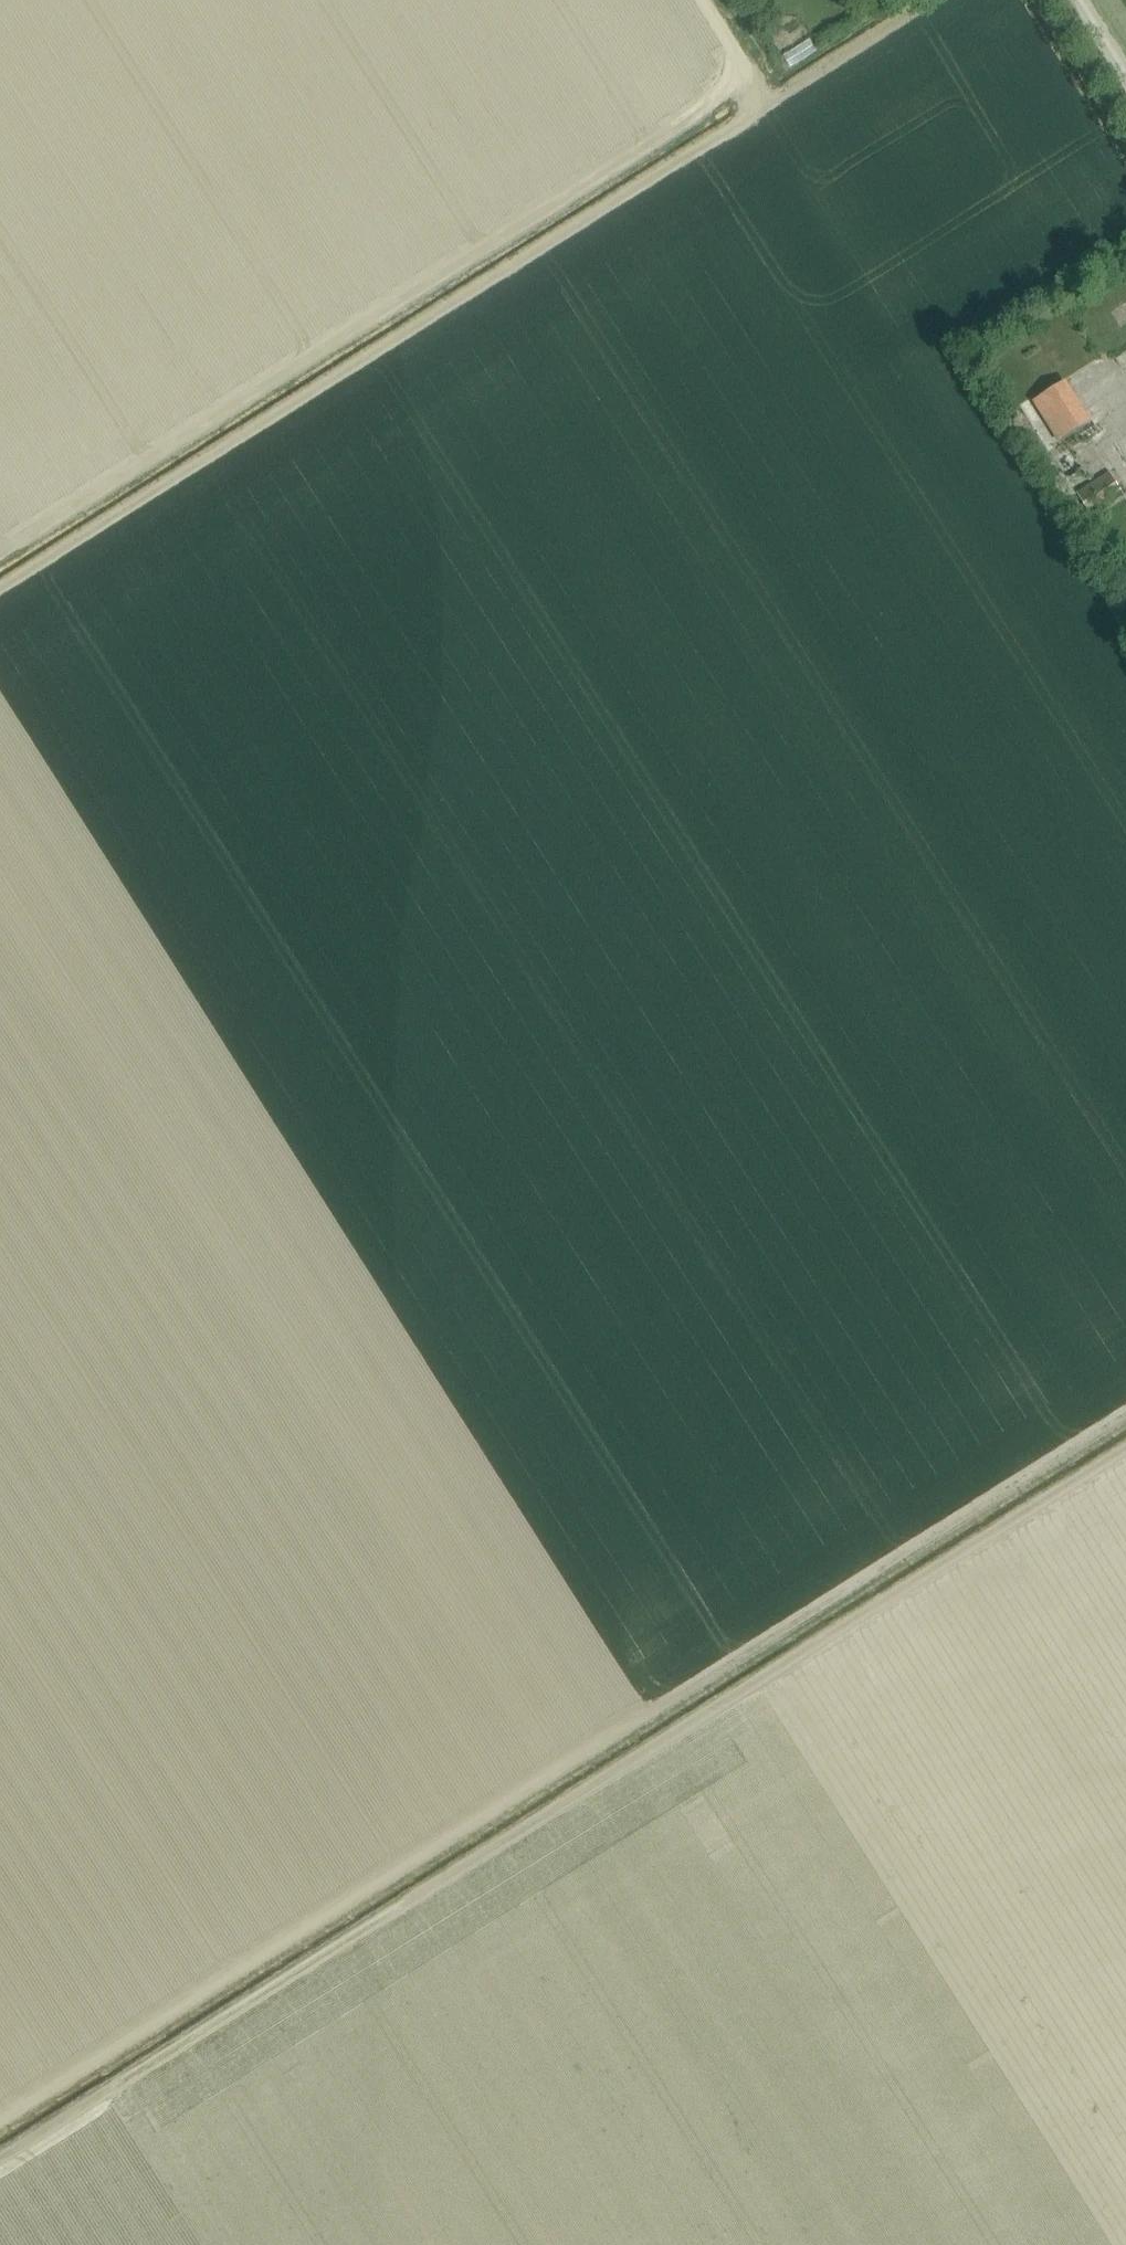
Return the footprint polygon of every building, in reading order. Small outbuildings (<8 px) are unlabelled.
[(1088,510),(1120,490),(1109,473),(1077,493),(1088,510)]
